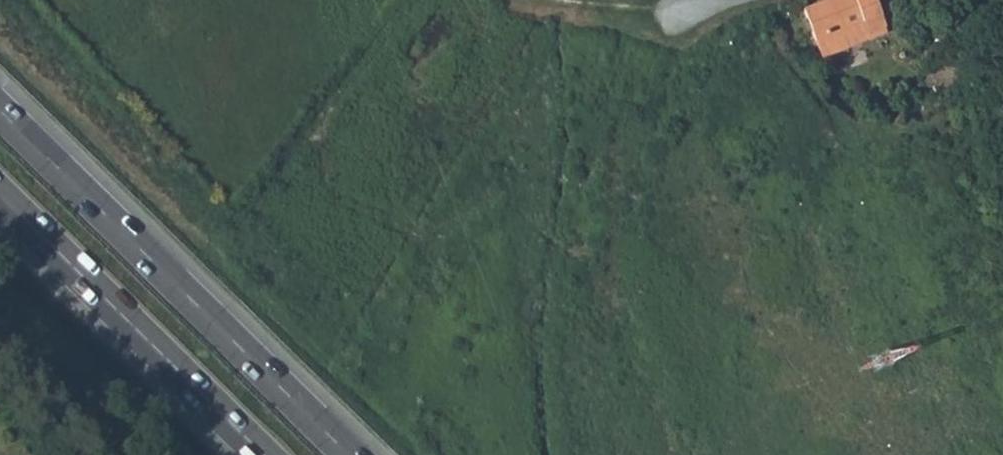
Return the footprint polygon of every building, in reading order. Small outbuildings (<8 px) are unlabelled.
[(872,0),(824,0),(801,9),(819,58),(885,32),(880,18),(872,0)] [(888,0),(872,0),(880,18),(893,13),(888,0)]
